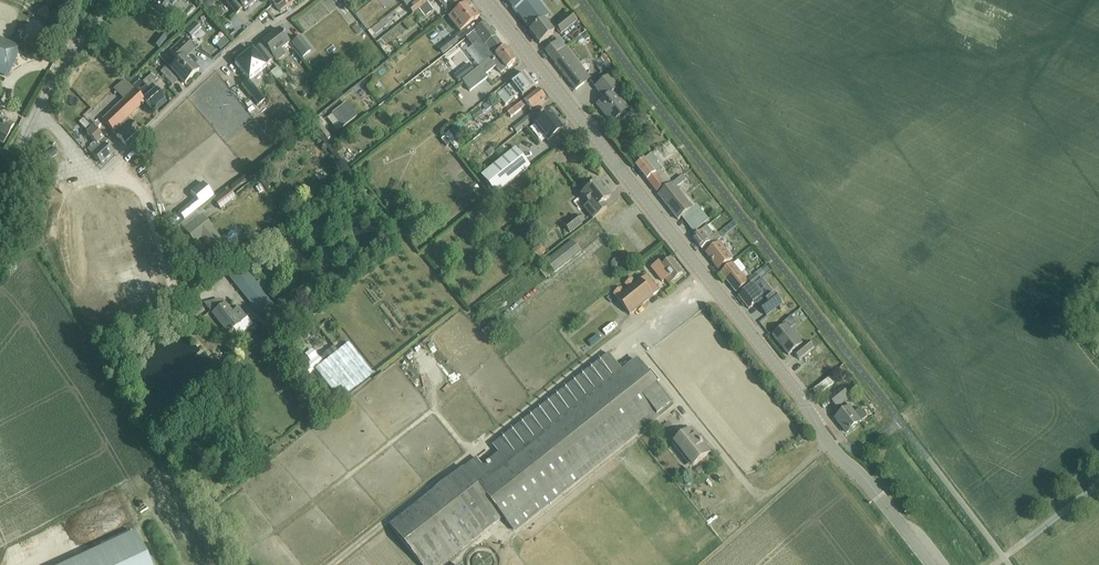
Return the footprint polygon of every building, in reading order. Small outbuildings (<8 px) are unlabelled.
[(155,6),(167,15),(178,0),(160,0),(155,6)] [(226,2),(237,15),(244,10),(245,11),(258,0),(228,0),(226,2)] [(294,0),(278,0),(277,1),(276,0),(274,0),(272,2),(281,13),(296,2),(294,0)] [(403,4),(407,8),(417,0),(408,0),(403,4)] [(413,15),(426,4),(423,0),(420,0),(409,9),(413,15)] [(447,12),(462,0),(438,0),(447,12)] [(544,20),(548,17),(535,0),(504,0),(529,32),(544,20)] [(467,2),(448,18),(460,32),(479,17),(467,2)] [(426,4),(413,15),(419,11),(425,18),(434,11),(428,3),(427,4),(426,4)] [(402,5),(375,27),(380,32),(407,10),(402,5)] [(578,22),(570,13),(555,26),(562,35),(578,22)] [(529,32),(540,44),(554,33),(544,20),(529,32)] [(503,48),(495,38),(496,38),(485,24),(474,32),(475,32),(466,39),(485,63),(503,48)] [(282,50),(290,44),(278,30),(262,43),(277,62),(285,55),(282,50)] [(161,47),(169,39),(164,34),(156,42),(161,47)] [(293,43),(304,57),(312,51),(301,37),(293,43)] [(458,43),(454,37),(438,49),(442,55),(458,43)] [(8,76),(20,47),(0,39),(0,73),(8,76)] [(170,69),(185,85),(199,71),(186,58),(195,50),(184,39),(170,52),(179,61),(170,69)] [(564,46),(559,40),(545,51),(550,58),(564,46)] [(550,58),(551,59),(576,90),(590,79),(564,46),(550,58)] [(262,47),(255,52),(262,62),(263,62),(266,66),(273,61),(262,47)] [(485,63),(462,81),(470,92),(487,78),(485,75),(496,67),(501,74),(515,62),(504,48),(503,49),(503,48),(485,63)] [(252,50),(235,64),(248,80),(249,81),(266,67),(262,62),(255,52),(254,53),(252,50)] [(601,58),(605,63),(598,69),(601,73),(612,64),(605,55),(601,58)] [(177,80),(166,67),(160,72),(172,85),(177,80)] [(271,73),(278,82),(284,77),(277,68),(271,73)] [(498,94),(506,106),(520,95),(522,98),(535,88),(525,74),(498,94)] [(116,76),(100,91),(106,97),(122,83),(116,76)] [(138,94),(145,102),(152,109),(164,97),(152,85),(155,82),(149,76),(142,82),(146,86),(138,94)] [(596,106),(611,124),(628,110),(614,92),(618,89),(608,77),(595,88),(604,99),(596,106)] [(242,84),(253,100),(259,107),(265,102),(249,81),(248,80),(242,84)] [(546,100),(540,92),(538,90),(508,113),(511,118),(527,106),(531,111),(546,100)] [(103,121),(113,132),(127,119),(145,102),(138,94),(135,91),(103,121)] [(346,104),(333,114),(343,127),(356,117),(346,104)] [(480,109),(469,117),(473,123),(484,115),(480,109)] [(540,117),(533,122),(548,141),(563,130),(548,111),(542,115),(539,117),(540,117)] [(537,118),(533,113),(510,131),(514,136),(537,118)] [(4,145),(15,126),(0,118),(0,143),(4,145)] [(113,132),(113,133),(124,144),(138,131),(127,119),(113,132)] [(91,128),(83,120),(79,124),(87,132),(91,128)] [(461,150),(461,151),(473,142),(472,141),(469,143),(456,127),(445,136),(445,137),(451,145),(451,144),(458,153),(461,150)] [(94,128),(87,134),(94,142),(90,146),(92,149),(89,151),(93,156),(101,164),(113,154),(105,145),(107,143),(94,128)] [(447,148),(451,145),(445,137),(441,140),(447,148)] [(515,149),(481,177),(495,195),(530,167),(515,149)] [(636,167),(657,193),(671,183),(649,156),(636,167)] [(136,164),(138,167),(144,162),(142,158),(136,164)] [(668,208),(669,209),(678,221),(693,209),(683,196),(682,197),(678,192),(679,192),(677,188),(686,181),(682,177),(659,195),(668,208)] [(598,181),(581,195),(593,211),(589,214),(593,219),(607,208),(603,203),(611,197),(598,181)] [(196,200),(179,214),(184,220),(213,197),(202,183),(190,193),(196,200)] [(230,191),(215,203),(221,210),(236,199),(230,191)] [(203,216),(185,231),(195,243),(201,238),(219,260),(230,251),(229,249),(233,246),(232,245),(237,240),(238,238),(234,233),(232,233),(226,238),(225,236),(221,239),(203,216)] [(563,225),(569,234),(582,224),(575,216),(563,225)] [(729,232),(738,226),(734,222),(726,229),(729,232)] [(707,226),(692,238),(701,250),(710,243),(712,246),(719,241),(721,239),(725,236),(722,232),(718,235),(717,233),(714,235),(707,226)] [(546,262),(554,273),(581,252),(572,241),(546,262)] [(712,246),(704,253),(705,253),(706,253),(714,264),(714,265),(718,270),(731,260),(723,250),(725,248),(719,241),(712,246)] [(533,251),(539,259),(547,253),(541,245),(533,251)] [(741,269),(749,267),(744,255),(737,258),(741,269)] [(665,280),(670,285),(683,274),(671,259),(662,267),(659,262),(651,269),(662,282),(665,280)] [(721,274),(737,294),(749,284),(733,264),(721,274)] [(269,300),(274,296),(262,281),(257,286),(241,265),(229,276),(261,317),(274,306),(269,300)] [(762,270),(756,274),(748,281),(752,285),(766,275),(762,270)] [(618,300),(630,315),(660,292),(647,276),(618,300)] [(753,286),(739,297),(749,310),(752,308),(757,304),(758,306),(760,308),(765,314),(774,306),(778,303),(780,301),(777,297),(774,293),(773,295),(767,287),(761,279),(753,285),(753,286)] [(90,305),(102,302),(97,283),(86,286),(90,305)] [(204,304),(213,314),(229,334),(247,319),(239,308),(232,313),(225,304),(224,305),(220,300),(204,304)] [(773,336),(789,356),(803,345),(786,325),(773,336)] [(594,344),(603,336),(599,331),(590,339),(594,344)] [(794,353),(800,360),(814,349),(808,341),(794,353)] [(348,343),(314,369),(340,402),(374,375),(348,343)] [(609,354),(493,447),(498,452),(482,465),(478,459),(391,527),(421,564),(439,564),(502,516),(512,528),(672,404),(637,361),(623,372),(610,355),(609,354)] [(433,377),(444,372),(441,367),(431,372),(433,377)] [(815,383),(819,391),(840,379),(837,372),(815,383)] [(829,398),(837,408),(849,398),(841,388),(829,398)] [(850,408),(836,419),(847,433),(861,423),(861,422),(867,418),(860,409),(854,414),(850,408)] [(678,440),(674,443),(694,468),(713,453),(693,428),(678,440)] [(135,533),(67,564),(150,564),(135,533)]
